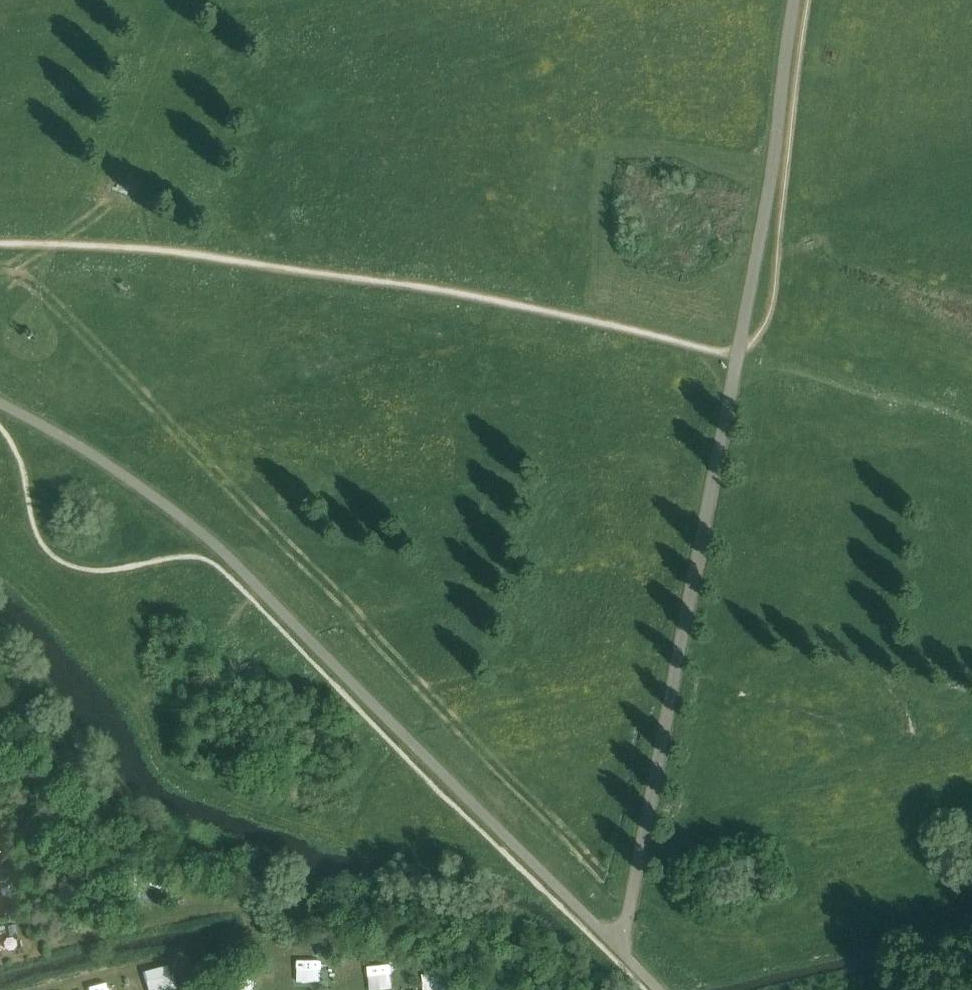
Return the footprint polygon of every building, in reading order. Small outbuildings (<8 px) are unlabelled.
[(295,985),(315,981),(311,961),(291,965),(295,985)] [(150,989),(169,989),(177,988),(171,964),(145,971),(150,989)] [(340,965),(341,980),(354,979),(353,964),(340,965)] [(393,985),(394,967),(379,966),(378,984),(393,985)] [(267,977),(244,981),(246,989),(269,989),(267,977)] [(111,982),(90,985),(91,989),(113,989),(111,982)]
